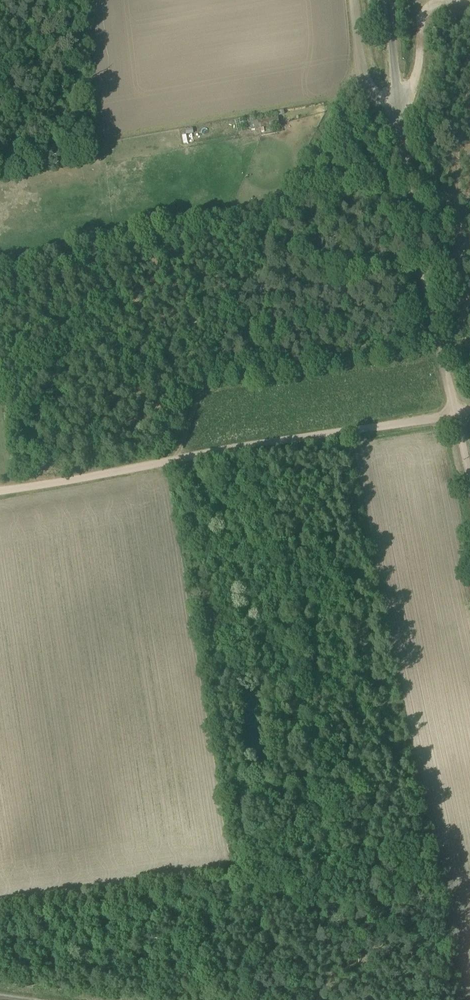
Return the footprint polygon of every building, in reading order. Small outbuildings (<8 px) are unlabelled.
[(278,116),(250,121),(251,129),(279,124),(278,116)]
